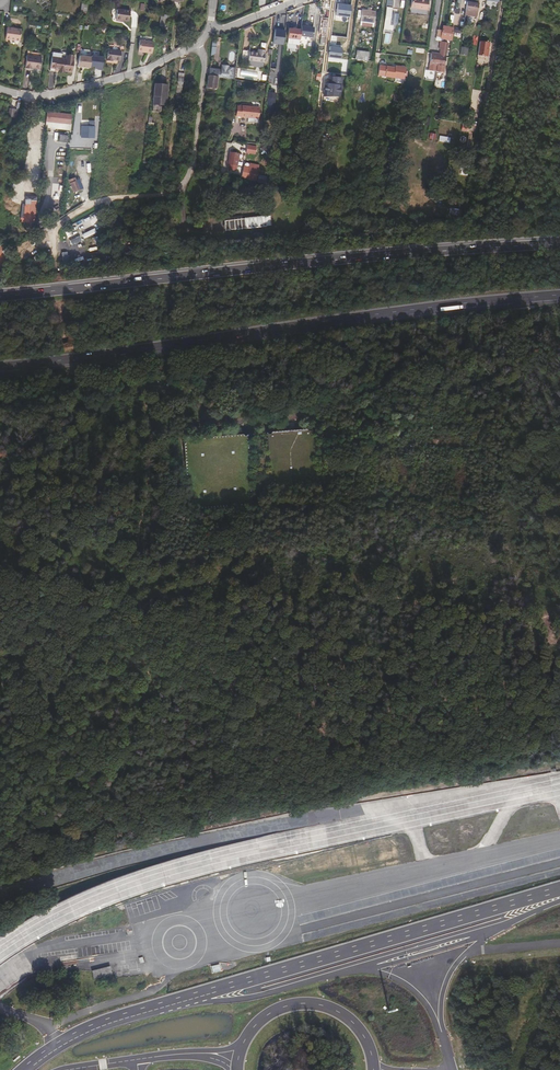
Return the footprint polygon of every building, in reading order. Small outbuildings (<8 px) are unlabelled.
[(409,8),(427,11),(427,9),(429,0),(427,0),(410,0),(409,8)] [(466,10),(477,12),(478,3),(467,2),(466,10)] [(337,4),(336,16),(349,17),(350,5),(337,4)] [(390,24),(392,8),(388,7),(387,7),(384,29),(392,30),(393,25),(390,24)] [(116,19),(124,21),(129,22),(130,11),(118,9),(116,19)] [(371,11),(368,10),(362,10),(361,21),(374,23),(375,11),(371,11)] [(325,20),(323,19),(322,25),(322,31),(320,45),(324,45),(326,28),(327,28),(328,18),(325,18),(325,20)] [(314,40),(316,26),(311,25),(311,24),(308,24),(308,25),(304,24),(303,28),(300,28),(298,28),(299,26),(295,26),(295,27),(288,26),(287,37),(314,40)] [(443,26),(440,38),(441,38),(441,42),(440,42),(439,50),(440,51),(446,51),(448,43),(446,43),(447,40),(451,40),(453,28),(443,26)] [(7,27),(6,39),(20,41),(21,29),(7,27)] [(272,42),(283,43),(284,29),(280,29),(273,28),(273,29),(272,42)] [(145,52),(152,53),(153,42),(140,41),(138,51),(145,51),(145,52)] [(487,43),(479,42),(477,56),(485,57),(487,43)] [(328,56),(340,58),(342,48),(330,45),(328,56)] [(108,49),(107,60),(113,61),(113,60),(120,61),(121,51),(108,49)] [(248,61),(263,63),(265,50),(259,49),(259,52),(257,52),(243,50),(241,60),(248,61)] [(356,58),(368,60),(369,58),(369,52),(357,51),(356,58)] [(58,71),(64,71),(72,72),(74,57),(72,57),(71,56),(69,55),(68,56),(66,56),(67,53),(64,52),(64,54),(53,52),(52,57),(50,71),(56,72),(56,69),(58,70),(58,71)] [(431,53),(429,65),(437,66),(444,67),(446,55),(439,55),(431,53)] [(32,67),(40,68),(42,57),(27,55),(25,68),(31,69),(32,68),(32,67)] [(78,72),(86,74),(89,60),(81,59),(78,72)] [(396,66),(380,64),(379,74),(405,78),(406,66),(396,65),(396,66)] [(352,65),(351,76),(358,78),(360,66),(352,65)] [(209,68),(207,87),(216,88),(217,76),(227,78),(229,67),(221,66),(221,69),(209,68)] [(458,67),(457,73),(461,74),(466,75),(467,68),(458,67)] [(176,92),(182,93),(184,76),(178,75),(176,92)] [(473,79),(461,76),(460,84),(460,87),(468,88),(471,89),(473,79)] [(155,83),(153,111),(160,111),(161,105),(166,105),(168,84),(155,83)] [(303,91),(296,90),(295,95),(292,95),(291,99),(302,100),(303,91)] [(81,92),(73,94),(72,102),(83,99),(84,98),(85,91),(81,92)] [(273,108),(274,98),(267,97),(266,107),(273,108)] [(258,119),(260,109),(251,108),(251,106),(241,105),(241,106),(237,106),(236,116),(250,118),(258,119)] [(47,112),(46,122),(71,123),(72,113),(47,112)] [(80,137),(95,138),(95,126),(81,125),(80,137)] [(324,132),(314,131),(313,137),(318,137),(317,143),(324,144),(325,135),(324,135),(324,132)] [(247,144),(246,153),(255,153),(255,145),(247,144)] [(69,182),(74,193),(78,191),(74,181),(69,182)] [(241,219),(240,216),(224,217),(225,229),(271,225),(270,216),(241,219)] [(311,429),(266,434),(270,475),(315,471),(311,429)] [(78,948),(79,956),(103,953),(102,945),(78,948)] [(221,963),(211,966),(213,973),(222,971),(221,963)] [(92,971),(93,979),(112,974),(110,966),(92,971)]
